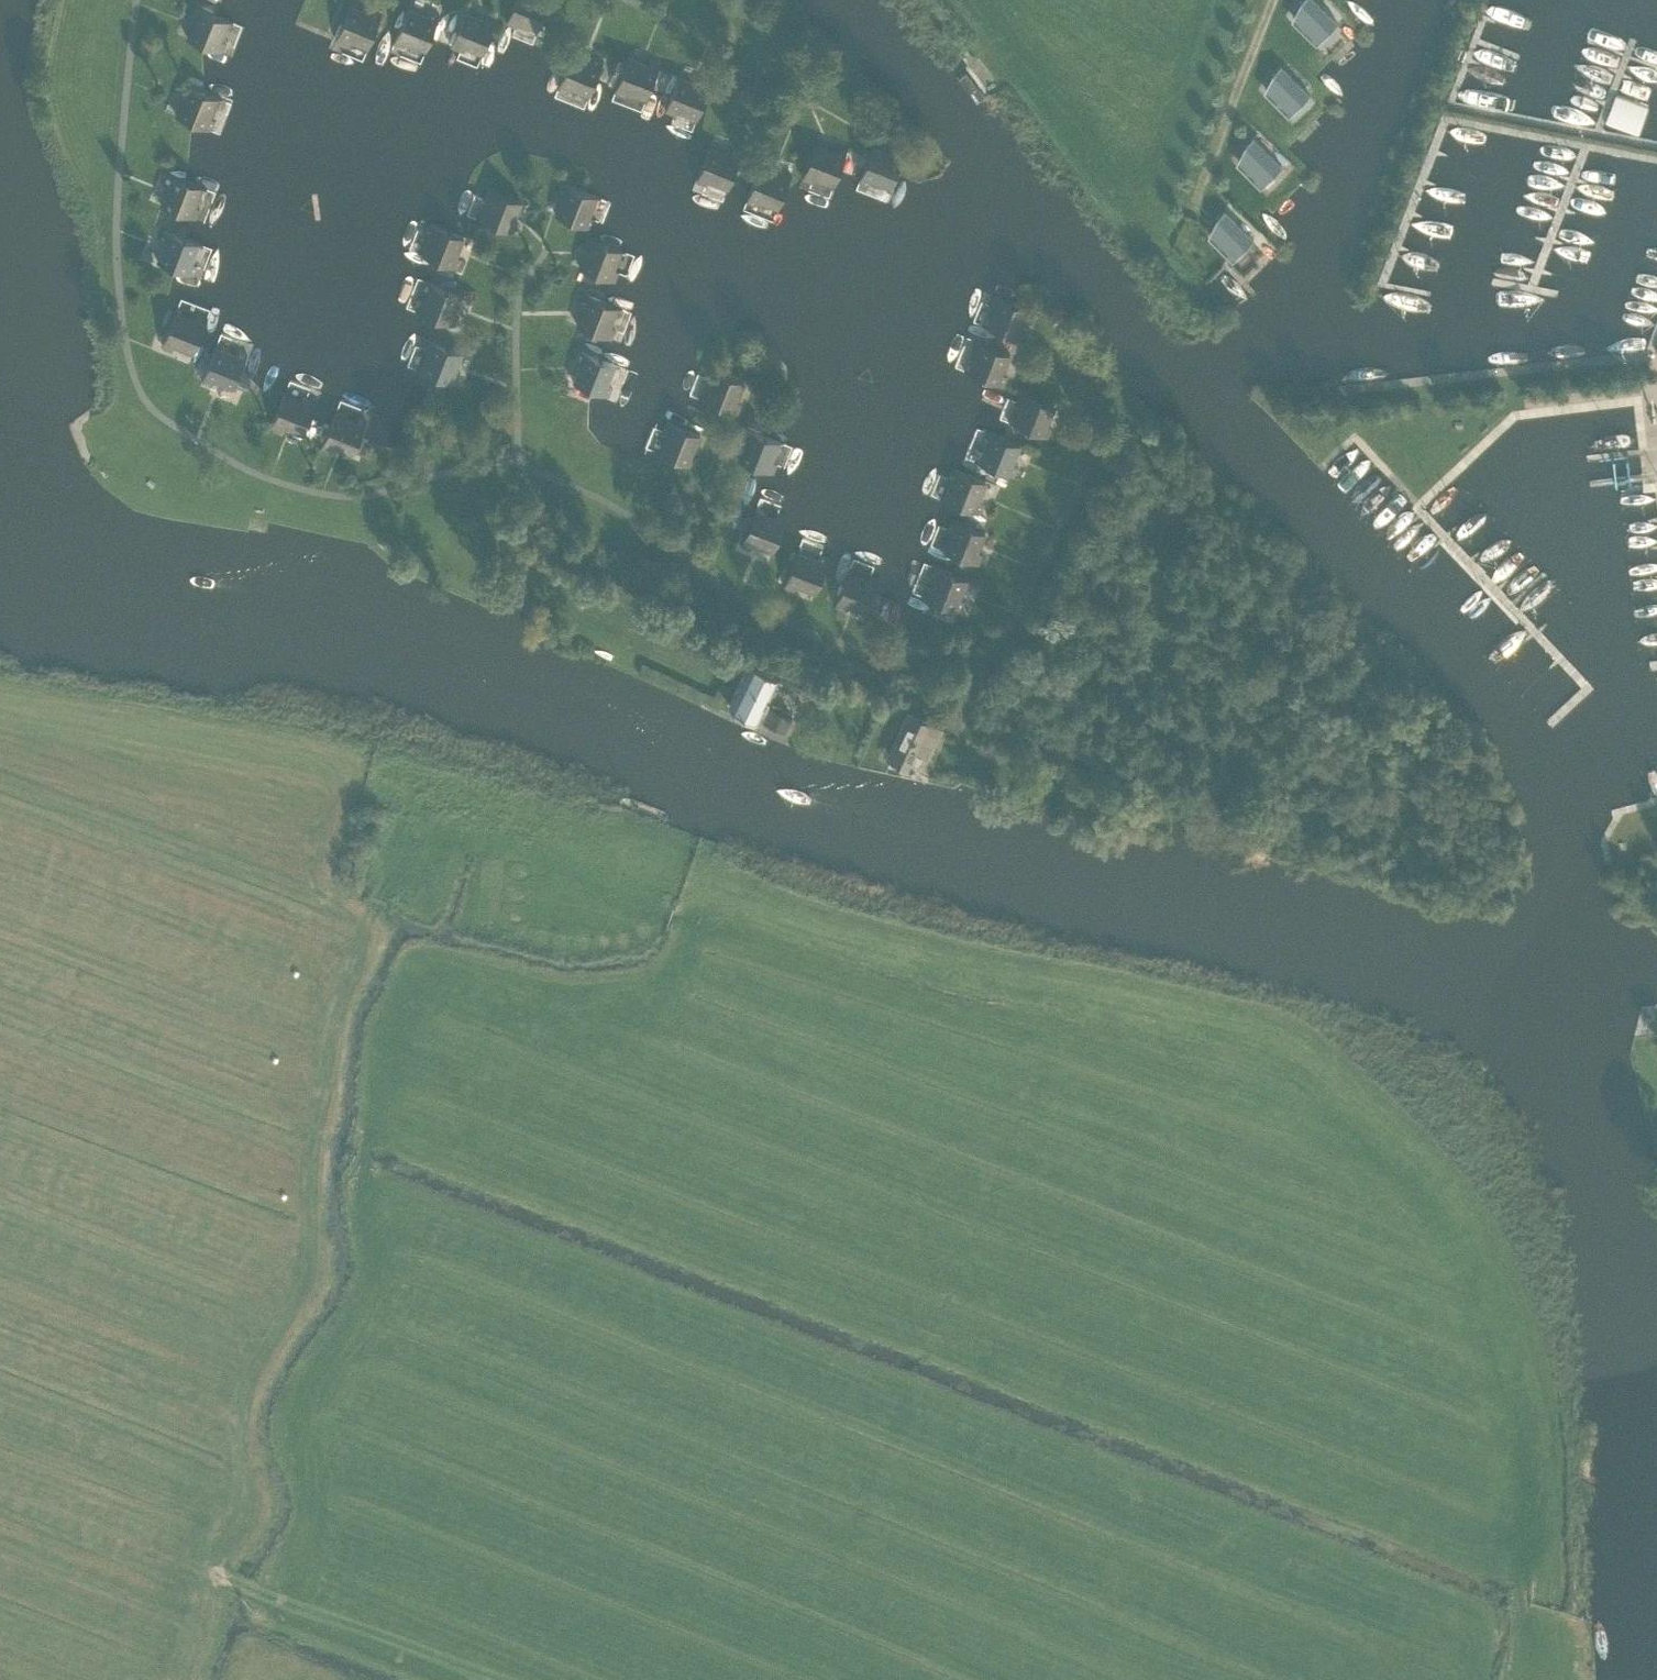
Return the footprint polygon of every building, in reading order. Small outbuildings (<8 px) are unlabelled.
[(517,24),(537,32),(550,0),(516,0),(506,23),(516,27),(517,24)] [(1314,0),(1303,0),(1300,3),(1305,7),(1294,18),(1319,43),(1338,23),(1314,0)] [(346,45),(348,40),(368,49),(384,15),(372,10),(370,15),(350,7),(337,40),(346,45)] [(225,44),(222,42),(230,22),(195,8),(191,18),(196,20),(188,39),(221,53),(225,44)] [(408,10),(394,43),(404,47),(405,43),(426,51),(439,17),(429,12),(427,17),(408,10)] [(465,13),(451,47),(461,50),(462,47),(482,55),(496,20),(486,16),(484,21),(465,13)] [(567,92),(569,89),(589,97),(603,62),(593,58),(591,63),(572,55),(558,88),(567,92)] [(628,58),(615,92),(625,95),(626,92),(646,100),(660,65),(650,61),(648,66),(628,58)] [(1310,95),(1281,66),(1272,75),(1277,79),(1266,90),(1291,114),(1310,95)] [(675,115),(676,111),(697,119),(710,85),(700,81),(698,86),(679,78),(666,111),(675,115)] [(177,117),(211,130),(214,120),(211,119),(219,99),(184,85),(180,96),(185,98),(177,117)] [(1284,169),(1253,138),(1244,146),(1249,151),(1238,162),(1265,188),(1284,169)] [(812,182),(813,178),(834,186),(847,151),(837,147),(835,152),(815,145),(803,178),(812,182)] [(873,147),(859,181),(869,185),(870,181),(890,189),(904,154),(894,150),(892,155),(873,147)] [(705,185),(707,182),(727,190),(741,155),(731,151),(729,156),(710,148),(696,181),(705,185)] [(756,205),(757,202),(778,210),(791,175),(781,171),(779,176),(760,168),(747,201),(756,205)] [(161,206),(195,219),(199,209),(197,208),(204,188),(168,174),(164,184),(169,186),(161,206)] [(556,215),(590,229),(594,219),(590,217),(598,198),(563,184),(559,194),(564,196),(556,215)] [(521,202),(488,189),(484,199),(487,201),(479,220),(514,234),(518,224),(514,222),(521,202)] [(1254,240),(1224,211),(1216,219),(1221,224),(1210,235),(1235,259),(1254,240)] [(426,234),(429,236),(422,255),(457,269),(461,259),(456,257),(464,238),(430,224),(426,234)] [(158,263),(192,276),(196,266),(193,264),(200,245),(165,231),(161,241),(166,243),(158,263)] [(618,272),(615,271),(622,251),(587,237),(583,247),(588,249),(580,269),(614,282),(618,272)] [(423,292),(426,293),(418,313),(454,326),(458,316),(453,314),(460,295),(427,282),(423,292)] [(615,329),(611,328),(619,308),(584,295),(580,305),(585,307),(577,326),(611,339),(615,329)] [(1027,309),(994,296),(990,305),(994,307),(986,327),(1021,341),(1025,331),(1020,329),(1027,309)] [(194,354),(208,320),(197,316),(197,318),(177,310),(162,347),(173,351),(174,346),(194,354)] [(462,353),(428,340),(424,350),(428,352),(420,371),(455,385),(459,375),(454,373),(462,353)] [(972,350),(976,352),(968,372),(1002,387),(1006,377),(1002,375),(1009,355),(976,341),(972,350)] [(237,351),(236,353),(216,345),(202,382),(212,386),(214,381),(234,389),(247,355),(237,351)] [(612,386),(609,385),(616,366),(581,351),(577,362),(582,363),(574,383),(608,396),(612,386)] [(707,378),(711,380),(702,400),(737,414),(741,404),(736,402),(744,383),(710,369),(707,378)] [(303,435),(316,401),(306,397),(305,400),(285,392),(271,428),(281,432),(283,427),(303,435)] [(1054,407),(1021,393),(1017,402),(1021,404),(1013,424),(1047,438),(1051,428),(1046,426),(1054,407)] [(354,455),(367,421),(357,417),(356,420),(336,412),(322,448),(332,452),(334,447),(354,455)] [(700,435),(666,422),(663,431),(667,433),(659,453),(693,467),(697,457),(692,455),(700,435)] [(776,464),(773,463),(781,443),(745,429),(741,439),(746,441),(738,460),(772,474),(776,464)] [(1020,445),(986,432),(983,441),(986,442),(978,463),(1013,477),(1017,467),(1012,465),(1020,445)] [(986,482),(952,469),(948,478),(951,479),(943,500),(979,514),(983,504),(978,502),(986,482)] [(777,514),(776,517),(756,509),(742,545),(752,549),(754,544),(773,551),(787,518),(777,514)] [(985,533),(951,520),(948,529),(951,531),(943,551),(978,565),(982,555),(977,553),(985,533)] [(816,593),(829,559),(820,556),(818,559),(798,551),(784,586),(795,590),(796,585),(816,593)] [(930,576),(934,578),(926,598),(960,611),(964,601),(959,599),(967,580),(933,566),(930,576)] [(871,576),(870,578),(849,570),(835,606),(845,610),(847,605),(867,613),(880,579),(871,576)] [(759,718),(777,726),(782,716),(764,707),(779,676),(749,662),(729,707),(758,720),(759,718)] [(915,751),(929,758),(943,727),(909,711),(898,733),(903,735),(891,761),(907,768),(915,751)] [(943,725),(955,731),(959,723),(948,717),(943,725)]
